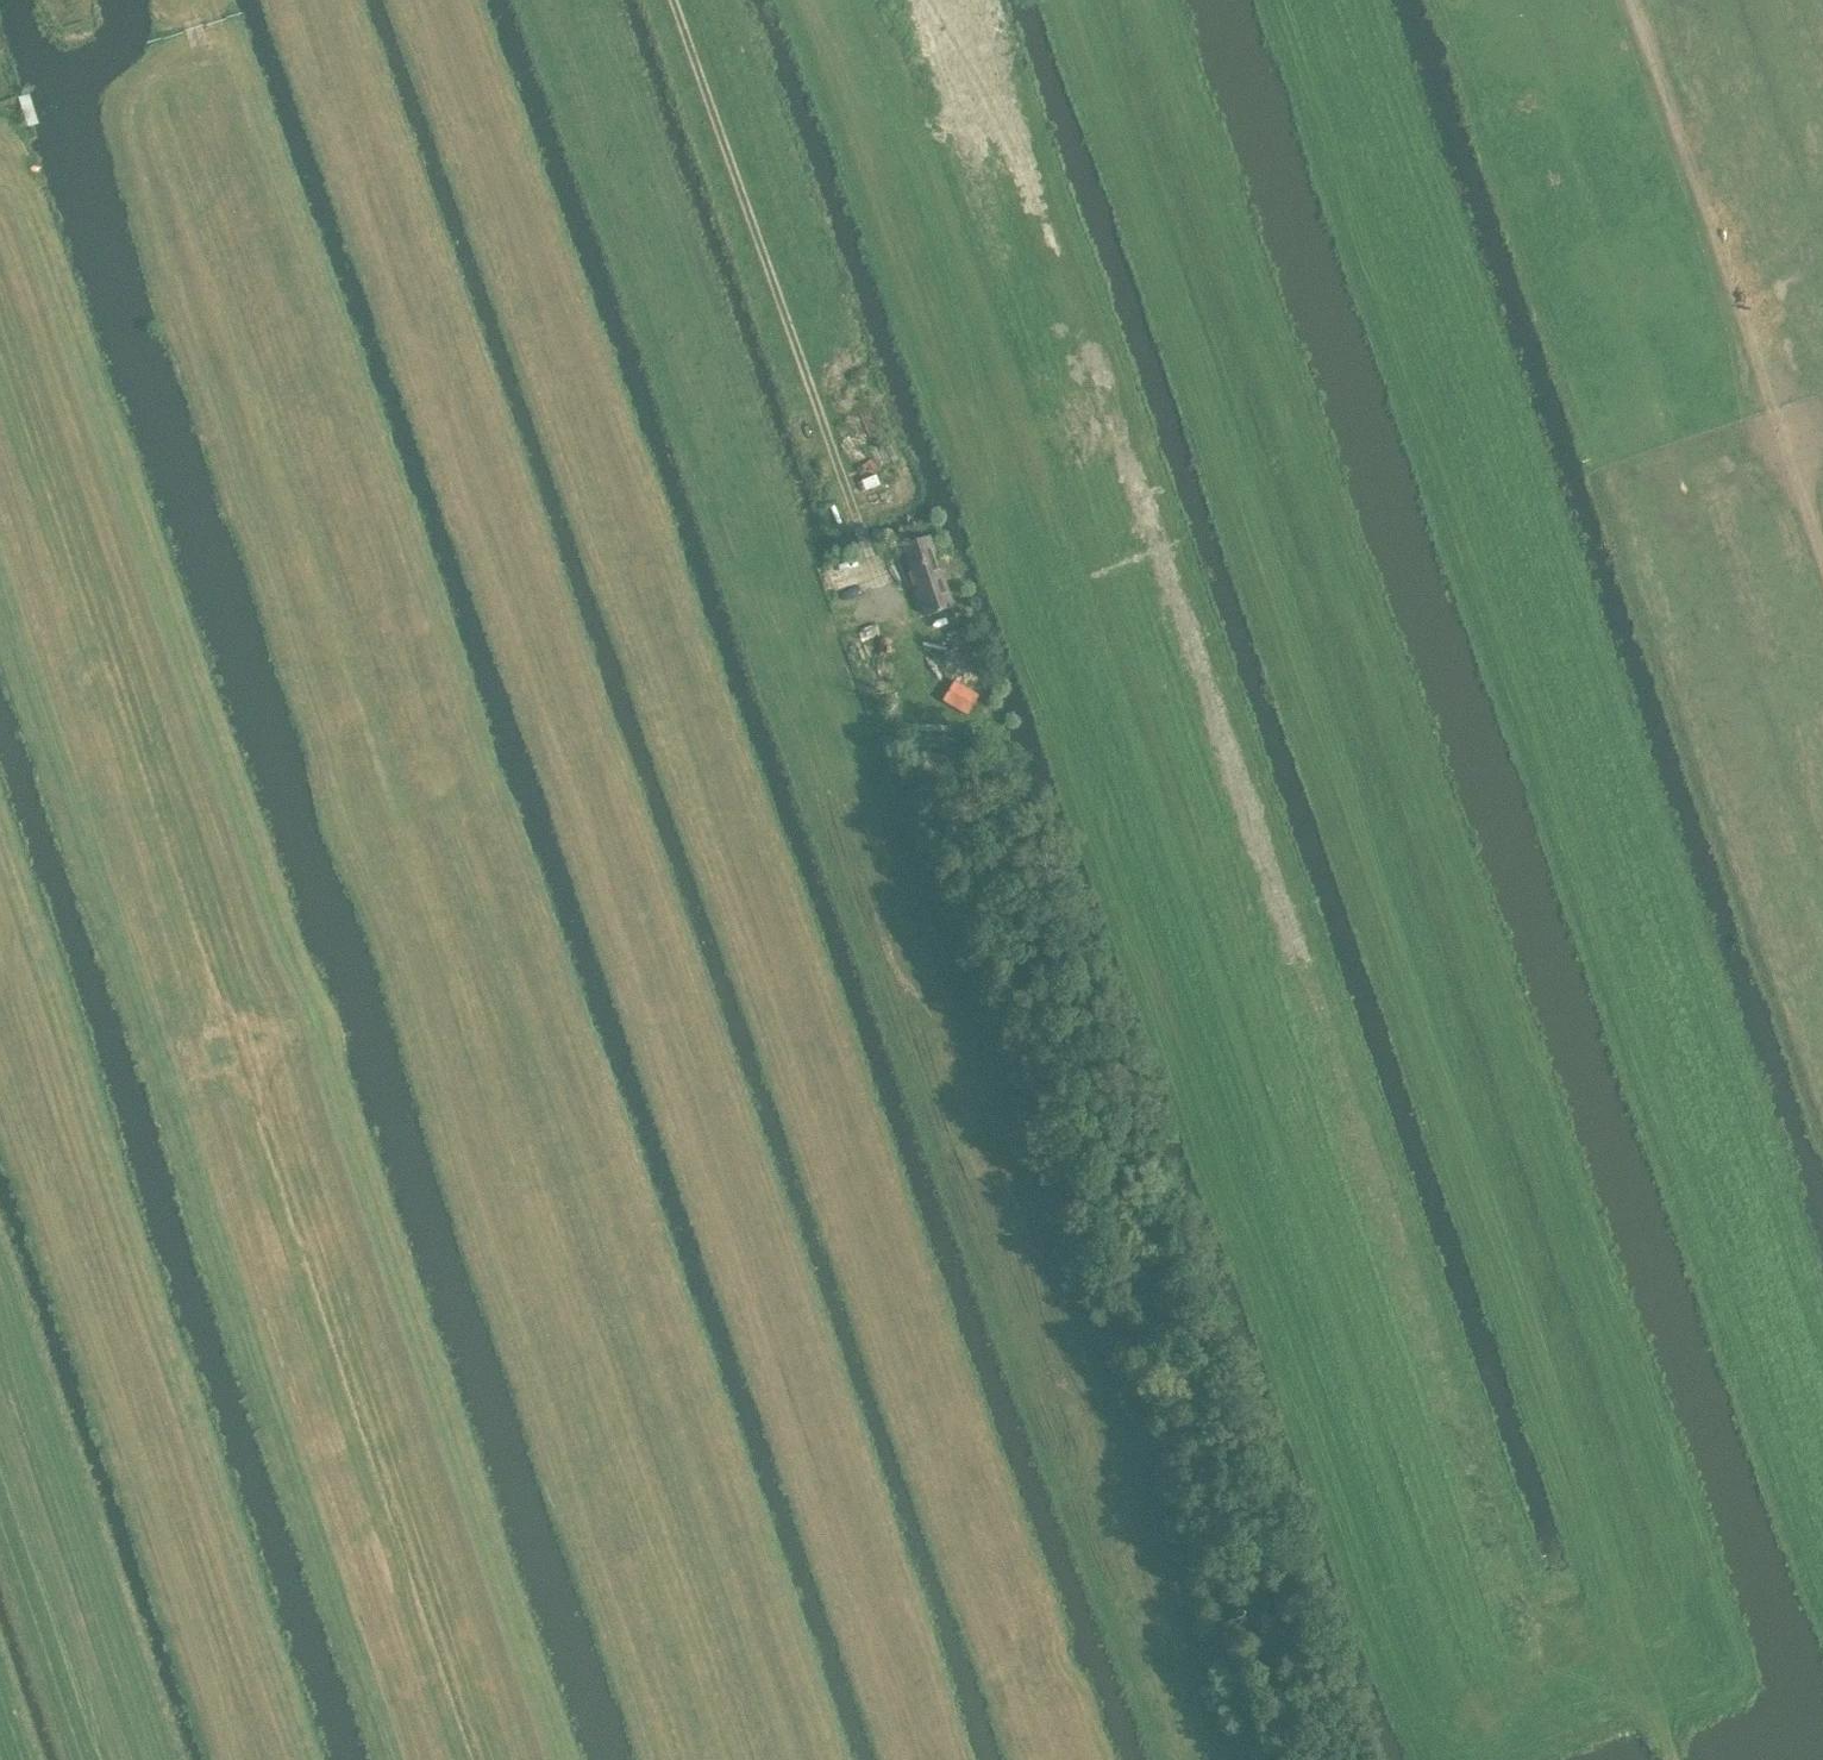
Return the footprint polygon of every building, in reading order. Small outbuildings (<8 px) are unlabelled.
[(930,536),(904,545),(928,617),(955,608),(946,580),(953,578),(945,555),(938,558),(930,536)]
